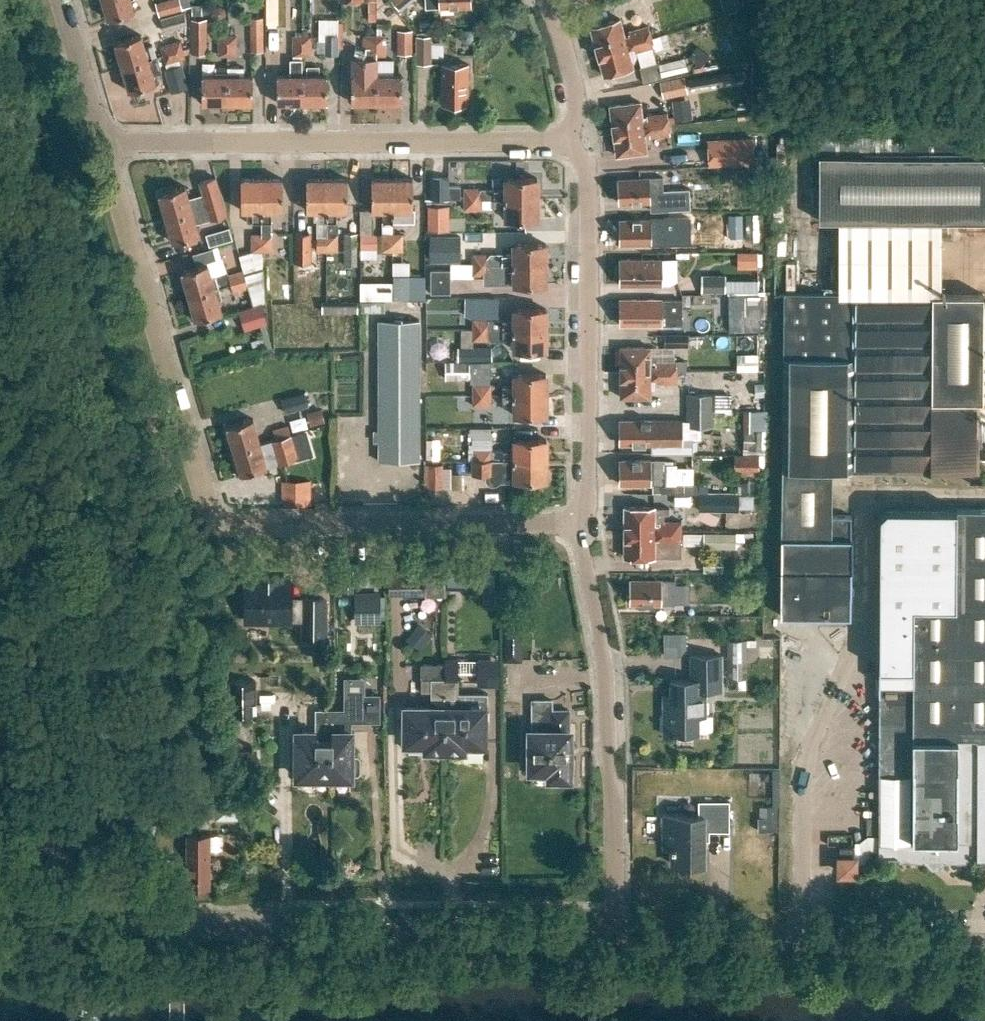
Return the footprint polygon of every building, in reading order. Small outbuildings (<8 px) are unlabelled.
[(108,19),(135,11),(131,0),(103,0),(108,19)] [(155,3),(158,15),(182,9),(179,0),(165,0),(155,3)] [(409,0),(391,0),(398,9),(409,0)] [(202,4),(192,5),(192,16),(202,15),(202,4)] [(224,9),(219,7),(214,9),(212,13),(214,18),(219,21),(224,18),(226,14),(224,9)] [(183,12),(159,19),(163,31),(187,25),(183,12)] [(263,51),(263,17),(250,17),(250,51),(263,51)] [(620,18),(590,26),(597,51),(651,35),(648,25),(628,31),(629,35),(625,36),(620,18)] [(191,19),(190,53),(206,53),(207,19),(191,19)] [(465,29),(460,34),(460,39),(465,43),(469,43),(473,39),(473,33),(469,29),(465,29)] [(412,54),(411,30),(397,30),(397,54),(412,54)] [(141,34),(115,42),(122,66),(148,59),(141,34)] [(324,35),(325,55),(338,55),(338,35),(324,35)] [(377,55),(376,35),(368,35),(368,55),(377,55)] [(385,35),(376,35),(377,55),(385,55),(385,35)] [(634,51),(654,46),(651,35),(597,51),(604,75),(633,66),(628,49),(633,47),(634,51)] [(227,36),(219,36),(219,55),(227,55),(227,36)] [(236,36),(227,36),(227,55),(236,55),(236,36)] [(302,36),(293,36),(293,55),(302,55),(302,36)] [(311,36),(302,36),(302,55),(311,55),(311,36)] [(415,64),(431,64),(431,36),(415,36),(415,64)] [(180,41),(161,46),(164,54),(182,49),(180,41)] [(701,48),(692,60),(701,67),(710,55),(701,48)] [(164,54),(166,63),(185,57),(182,49),(164,54)] [(685,57),(657,64),(660,77),(688,70),(685,57)] [(277,102),(302,102),(302,75),(302,58),(290,58),(290,75),(277,75),(277,102)] [(377,75),(377,58),(351,58),(351,102),(377,102),(377,75)] [(148,59),(122,66),(129,91),(155,83),(148,59)] [(442,63),(442,104),(467,104),(468,63),(442,63)] [(188,87),(182,65),(164,70),(171,92),(188,87)] [(688,79),(690,90),(732,83),(730,72),(688,79)] [(227,75),(202,75),(202,102),(227,102),(227,75)] [(253,75),(227,75),(227,102),(253,102),(253,75)] [(302,75),(302,102),(327,102),(327,75),(302,75)] [(402,102),(402,75),(377,75),(377,102),(402,102)] [(660,81),(663,97),(687,93),(684,76),(660,81)] [(690,97),(672,100),(675,120),(693,118),(690,97)] [(640,101),(610,105),(613,130),(669,123),(668,112),(647,115),(647,119),(643,120),(640,101)] [(669,123),(613,130),(616,155),(647,151),(644,133),(649,132),(650,136),(670,134),(669,123)] [(781,614),(850,615),(850,595),(851,570),(852,538),(851,538),(851,516),(832,516),(833,470),(979,471),(979,420),(984,420),(984,307),(984,293),(979,293),(940,293),(940,221),(984,222),(984,135),(819,135),(819,221),(839,221),(838,292),(784,292),(783,384),(783,469),(782,469),(781,537),(781,614)] [(708,140),(709,164),(754,162),(753,137),(708,140)] [(159,193),(166,218),(223,201),(216,177),(200,182),(204,194),(189,199),(185,186),(159,193)] [(620,203),(664,201),(666,201),(666,211),(687,210),(686,190),(664,191),(663,177),(619,179),(620,203)] [(262,234),(252,234),(252,251),(262,251),(262,178),(241,178),(241,210),(252,210),(252,222),(262,222),(262,234)] [(282,178),(262,178),(262,251),(272,250),(272,234),(272,222),(272,210),(282,210),(282,178)] [(327,234),(317,234),(317,251),(327,251),(327,178),(306,178),(307,210),(318,210),(318,222),(327,222),(327,234)] [(348,178),(327,178),(327,251),(338,251),(338,234),(337,234),(337,210),(348,210),(348,178)] [(392,178),(372,178),(372,210),(383,210),(383,222),(392,222),(392,178)] [(413,208),(413,178),(392,178),(392,222),(415,222),(415,208),(413,208)] [(461,198),(461,186),(449,186),(449,178),(431,178),(431,198),(461,198)] [(506,178),(506,189),(494,189),(494,188),(465,188),(465,199),(482,198),(494,198),(537,198),(537,178),(506,178)] [(482,209),(482,198),(465,199),(465,209),(482,209)] [(537,198),(494,198),(494,208),(506,208),(506,219),(537,219),(537,198)] [(166,218),(173,242),(200,235),(196,222),(210,218),(226,213),(223,201),(166,218)] [(448,207),(429,207),(429,231),(448,231),(448,207)] [(665,217),(665,219),(621,219),(621,244),(665,243),(665,233),(689,233),(689,217),(665,217)] [(229,227),(218,231),(221,243),(233,239),(229,227)] [(294,232),(294,262),(312,262),(311,232),(294,232)] [(344,232),(344,264),(358,265),(358,232),(344,232)] [(392,251),(392,234),(382,234),(382,251),(392,251)] [(403,234),(402,234),(392,234),(392,251),(403,251),(403,234)] [(377,235),(360,235),(360,249),(377,249),(377,235)] [(460,235),(430,235),(429,261),(460,261),(460,235)] [(502,264),(546,264),(546,243),(514,243),(514,254),(502,254),(502,264)] [(251,252),(239,255),(243,270),(244,273),(263,268),(258,252),(251,252)] [(473,254),(473,264),(490,264),(490,254),(473,254)] [(661,259),(621,259),(621,284),(662,284),(661,259)] [(208,263),(182,271),(189,295),(215,288),(208,263)] [(502,274),(502,273),(514,273),(514,284),(546,284),(546,264),(502,264),(490,264),(473,264),(473,274),(502,274)] [(451,269),(431,270),(431,293),(451,293),(451,269)] [(243,270),(228,275),(230,283),(246,279),(244,273),(243,270)] [(702,273),(702,291),(727,291),(727,273),(702,273)] [(394,274),(394,299),(425,299),(426,275),(394,274)] [(248,287),(246,279),(230,283),(233,292),(248,287)] [(215,288),(189,295),(196,320),(222,312),(215,288)] [(681,299),(661,299),(621,299),(621,324),(661,324),(681,323),(681,299)] [(322,300),(322,312),(359,312),(359,300),(322,300)] [(262,304),(239,311),(245,330),(267,323),(262,304)] [(503,319),(473,319),(473,329),(546,329),(546,308),(514,308),(514,319),(503,319)] [(731,308),(731,328),(760,328),(760,308),(731,308)] [(379,319),(379,461),(419,461),(419,319),(379,319)] [(546,329),(473,329),(473,339),(503,339),(514,339),(514,350),(546,350),(546,329)] [(688,334),(664,334),(664,347),(688,347),(688,334)] [(457,347),(457,360),(493,360),(493,346),(457,347)] [(656,356),(650,356),(650,347),(620,347),(621,372),(677,372),(677,361),(656,361),(656,356)] [(446,361),(446,379),(469,379),(469,376),(493,376),(493,363),(470,364),(469,361),(446,361)] [(677,372),(621,372),(620,397),(650,397),(650,378),(655,378),(655,382),(677,382),(677,372)] [(546,374),(514,374),(514,385),(502,385),(503,394),(546,394),(546,374)] [(490,384),(474,384),(474,394),(490,394),(490,384)] [(309,406),(305,392),(281,399),(285,412),(309,406)] [(687,394),(687,410),(714,410),(714,409),(728,409),(728,393),(687,394)] [(490,405),(490,394),(474,394),(474,405),(490,405)] [(546,394),(503,394),(503,404),(515,404),(515,415),(546,415),(546,394)] [(321,410),(308,414),(311,425),(325,421),(321,410)] [(714,426),(714,410),(687,410),(687,427),(714,426)] [(744,410),(744,431),(762,432),(767,432),(768,410),(744,410)] [(253,418),(227,426),(234,450),(260,442),(253,418)] [(678,420),(665,420),(620,420),(620,444),(653,444),(653,453),(693,453),(693,438),(678,438),(678,435),(678,420)] [(276,438),(291,434),(288,425),(273,429),(276,438)] [(744,431),(744,448),(762,449),(762,432),(744,431)] [(279,463),(298,458),(291,434),(276,438),(260,443),(260,442),(234,450),(241,474),(267,467),(266,463),(278,459),(279,463)] [(503,450),(503,459),(546,459),(546,439),(515,439),(515,450),(503,450)] [(474,449),(474,459),(491,459),(491,449),(474,449)] [(735,452),(735,471),(759,471),(760,452),(735,452)] [(491,459),(474,459),(473,459),(473,474),(490,474),(496,480),(546,480),(546,459),(503,459),(491,459)] [(664,463),(664,460),(620,460),(620,484),(653,484),(653,492),(664,492),(664,482),(677,482),(677,463),(664,463)] [(425,464),(424,488),(442,488),(443,464),(425,464)] [(307,504),(307,481),(286,481),(286,504),(307,504)] [(738,492),(699,492),(699,511),(738,511),(738,492)] [(625,532),(681,532),(681,521),(664,521),(664,513),(669,513),(670,508),(655,508),(655,507),(625,507),(625,532)] [(984,857),(984,509),(887,508),(880,513),(878,857),(897,857),(902,861),(924,861),(928,865),(941,865),(945,861),(973,861),(977,857),(984,857)] [(681,532),(625,532),(625,557),(655,557),(655,538),(660,538),(660,543),(681,543),(681,532)] [(704,548),(735,548),(735,533),(704,533),(704,548)] [(389,572),(390,594),(426,593),(426,572),(389,572)] [(291,581),(277,581),(277,579),(260,579),(260,580),(246,580),(246,594),(242,597),(242,603),(245,607),(245,620),(291,621),(291,581)] [(631,579),(631,603),(675,604),(675,580),(631,579)] [(355,592),(354,623),(380,624),(380,593),(355,592)] [(323,637),(324,598),(304,598),(304,637),(323,637)] [(434,636),(421,626),(412,638),(424,648),(434,636)] [(508,626),(508,664),(526,664),(526,626),(508,626)] [(726,640),(727,679),(746,679),(746,639),(726,640)] [(671,696),(663,696),(663,734),(677,734),(677,732),(698,732),(698,715),(706,715),(706,690),(722,690),(722,655),(691,655),(691,680),(671,680),(671,696)] [(485,707),(485,698),(470,698),(470,707),(459,707),(458,709),(450,709),(450,703),(458,697),(458,659),(445,659),(445,662),(445,679),(445,748),(463,748),(463,742),(484,742),(484,727),(485,727),(485,707)] [(445,679),(445,662),(422,662),(422,691),(432,691),(432,697),(439,703),(439,709),(432,709),(430,707),(404,707),(404,727),(405,727),(405,742),(426,742),(426,748),(445,748),(445,679)] [(333,726),(333,776),(333,775),(350,775),(350,773),(358,773),(361,770),(361,756),(358,754),(351,754),(351,721),(365,721),(379,721),(379,695),(366,695),(366,677),(345,677),(345,710),(328,710),(328,726),(333,726)] [(256,680),(228,680),(228,714),(253,713),(253,702),(256,702),(256,680)] [(530,752),(531,752),(531,769),(549,769),(549,776),(570,776),(570,759),(573,759),(573,744),(570,744),(570,730),(569,730),(569,710),(552,710),(552,699),(532,699),(532,730),(530,730),(530,752)] [(296,769),(297,769),(297,775),(314,775),(314,776),(333,776),(333,726),(328,726),(328,710),(316,710),(316,731),(298,731),(298,748),(298,754),(296,755),(295,756),(294,757),(293,759),(293,760),(293,762),(293,763),(293,765),(294,766),(295,768),(296,769)] [(240,800),(240,814),(250,814),(250,800),(240,800)] [(672,847),(672,863),(704,863),(704,831),(729,831),(730,801),(698,801),(698,815),(664,815),(664,847),(672,847)] [(188,834),(187,885),(210,885),(210,851),(210,834),(188,834)] [(854,872),(855,846),(840,846),(839,857),(840,857),(840,872),(854,872)]
